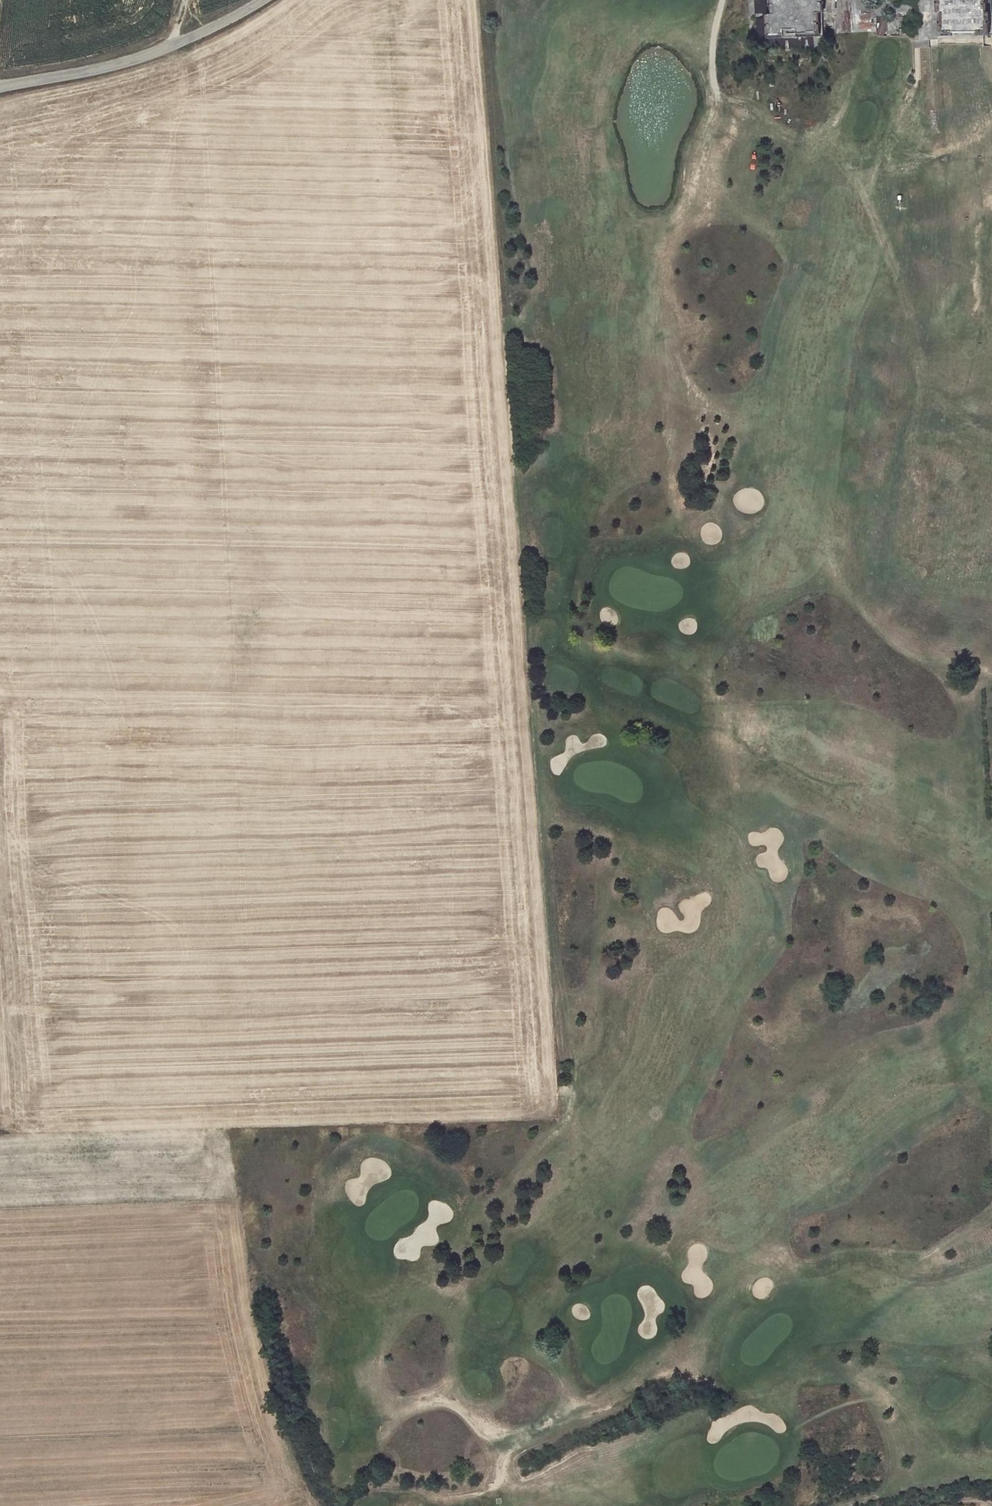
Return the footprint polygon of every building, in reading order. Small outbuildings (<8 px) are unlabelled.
[(814,33),(812,0),(751,0),(752,15),(760,14),(762,36),(814,33)] [(919,13),(928,12),(928,0),(918,0),(919,13)] [(934,33),(978,32),(977,0),(933,0),(934,33)]
